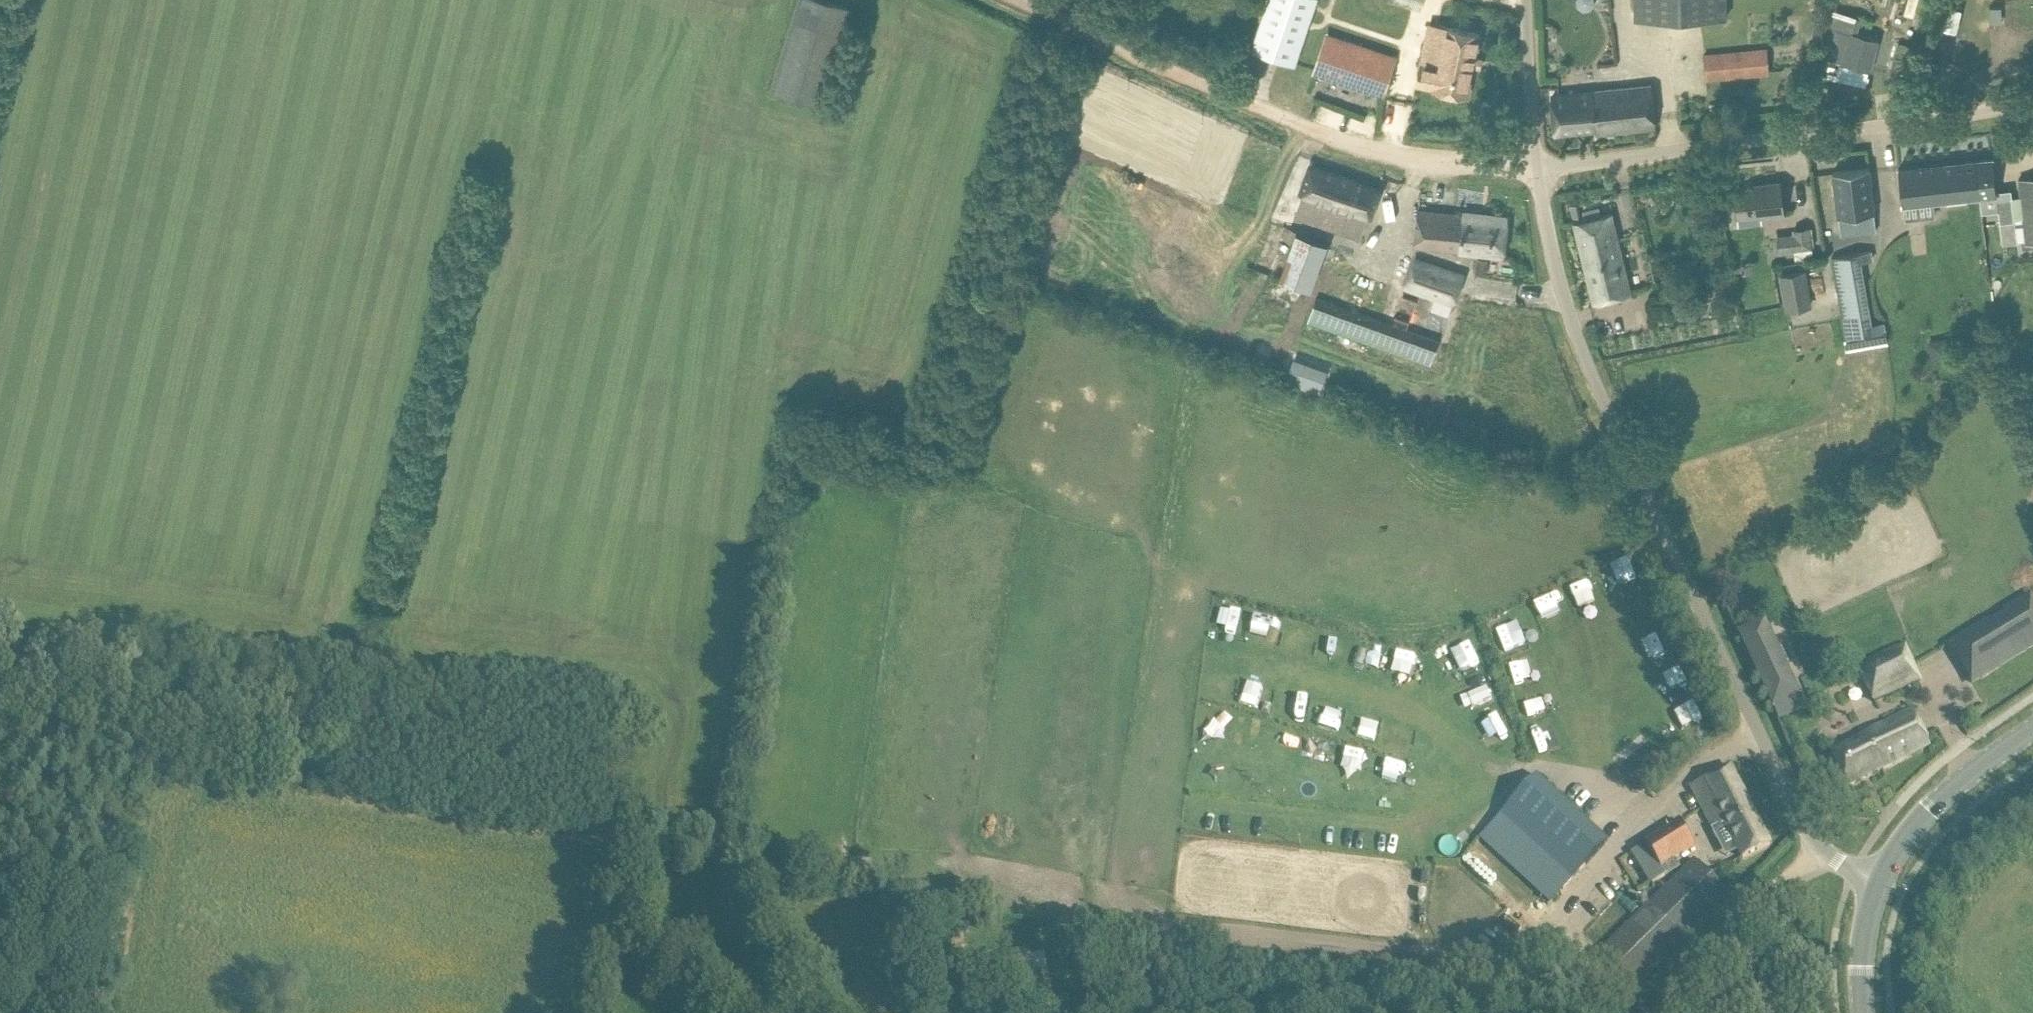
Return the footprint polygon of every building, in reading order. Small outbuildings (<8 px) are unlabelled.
[(819,105),(848,8),(823,0),(798,0),(770,90),(819,105)] [(1293,61),(1314,0),(1270,0),(1254,48),(1293,61)] [(1422,10),(1426,0),(1396,0),(1422,10)] [(1725,18),(1725,0),(1634,0),(1634,18),(1725,18)] [(1831,24),(1857,31),(1861,17),(1835,10),(1831,24)] [(1434,86),(1433,88),(1467,95),(1480,34),(1447,26),(1438,66),(1421,63),(1417,82),(1434,86)] [(1393,59),(1373,52),(1326,37),(1315,69),(1383,92),(1393,59)] [(1704,54),(1706,78),(1770,72),(1768,48),(1704,54)] [(1553,95),(1556,131),(1596,127),(1597,134),(1657,127),(1652,84),(1601,89),(1601,90),(1553,95)] [(1993,157),(1962,161),(1963,177),(1969,176),(1969,179),(1975,178),(1976,184),(1980,183),(1981,195),(1997,193),(1993,157)] [(1962,161),(1899,168),(1903,204),(1981,195),(1980,183),(1976,184),(1975,178),(1969,179),(1969,176),(1963,177),(1962,161)] [(1295,216),(1360,239),(1378,187),(1313,164),(1295,216)] [(1874,211),(1869,167),(1833,171),(1839,216),(1839,215),(1841,234),(1876,230),(1874,211)] [(1998,198),(2000,222),(2015,220),(2017,240),(2026,239),(2026,242),(2032,242),(2032,177),(2019,179),(2021,195),(2012,197),(1998,198)] [(1763,185),(1735,189),(1738,218),(1784,213),(1781,181),(1762,183),(1763,185)] [(1414,244),(1503,255),(1508,217),(1465,212),(1464,215),(1418,209),(1414,244)] [(1575,221),(1594,301),(1631,292),(1617,232),(1612,213),(1575,221)] [(1774,236),(1776,254),(1811,249),(1808,227),(1794,229),(1794,234),(1774,236)] [(1279,276),(1312,288),(1329,242),(1296,230),(1279,276)] [(1832,257),(1848,346),(1886,339),(1884,329),(1883,321),(1871,323),(1860,261),(1872,259),(1871,250),(1832,257)] [(1406,285),(1454,303),(1464,274),(1416,256),(1406,285)] [(1778,275),(1784,310),(1812,305),(1806,270),(1778,275)] [(1316,297),(1308,320),(1431,363),(1439,341),(1317,297),(1316,297)] [(1421,399),(1433,403),(1438,386),(1426,382),(1421,399)] [(1606,566),(1612,582),(1628,576),(1623,560),(1606,566)] [(1573,604),(1595,599),(1591,585),(1570,590),(1573,604)] [(1979,626),(1993,650),(1964,667),(1971,679),(1970,679),(1972,682),(2032,644),(2032,597),(2031,594),(2005,610),(2006,613),(1991,622),(1989,620),(1979,626)] [(1552,595),(1534,603),(1542,621),(1560,612),(1552,595)] [(1639,626),(1661,617),(1653,595),(1630,604),(1639,626)] [(1234,624),(1238,605),(1219,601),(1215,620),(1234,624)] [(1762,619),(1741,630),(1775,704),(1797,694),(1762,619)] [(1500,624),(1505,647),(1526,643),(1521,620),(1500,624)] [(1664,627),(1647,638),(1657,654),(1674,643),(1664,627)] [(1460,639),(1439,648),(1448,669),(1469,660),(1460,639)] [(1856,665),(1865,683),(1874,701),(1920,678),(1901,642),(1856,665)] [(1415,677),(1416,650),(1399,650),(1398,677),(1415,677)] [(1519,682),(1540,674),(1534,658),(1513,666),(1519,682)] [(1678,684),(1690,679),(1684,663),(1672,667),(1678,684)] [(1464,685),(1468,702),(1490,697),(1485,679),(1464,685)] [(1245,682),(1244,701),(1268,702),(1269,683),(1245,682)] [(1334,726),(1341,702),(1325,697),(1319,721),(1334,726)] [(1277,715),(1293,717),(1295,707),(1278,705),(1277,715)] [(1371,731),(1376,710),(1360,707),(1355,728),(1371,731)] [(1687,729),(1708,730),(1709,708),(1688,707),(1687,729)] [(1913,709),(1831,751),(1848,785),(1929,744),(1913,709)] [(1499,717),(1479,722),(1484,742),(1505,737),(1499,717)] [(1293,729),(1289,748),(1305,752),(1309,733),(1293,729)] [(1376,753),(1371,773),(1392,779),(1398,759),(1376,753)] [(1692,786),(1714,828),(1726,822),(1743,857),(1770,843),(1731,766),(1704,779),(1704,780),(1692,786)] [(1639,769),(1629,777),(1638,788),(1648,780),(1639,769)] [(1480,837),(1551,903),(1609,840),(1537,774),(1480,837)] [(1630,852),(1650,884),(1681,865),(1676,857),(1695,845),(1680,820),(1630,852)] [(1602,950),(1637,985),(1731,894),(1696,858),(1602,950)] [(958,972),(956,972),(957,976),(959,975),(960,980),(982,976),(982,978),(1000,975),(1000,977),(1033,970),(1029,948),(957,963),(958,972)]
